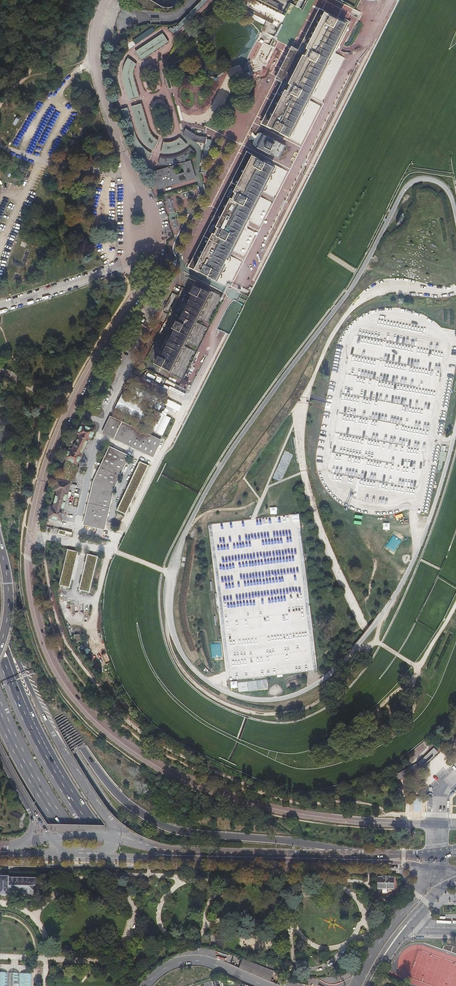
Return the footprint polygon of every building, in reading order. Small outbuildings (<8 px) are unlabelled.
[(167,31),(174,38),(210,0),(203,0),(174,29),(173,28),(171,30),(170,29),(167,31)] [(255,0),(252,0),(247,8),(277,23),(282,12),(280,11),(279,11),(280,10),(279,9),(264,1),(263,1),(262,3),(255,0)] [(294,59),(297,53),(299,54),(320,12),(346,24),(347,22),(346,21),(349,16),(348,15),(352,7),(338,0),(337,0),(335,3),(328,0),(311,0),(304,13),(292,7),(272,47),(294,59)] [(286,135),(290,137),(308,100),(310,96),(333,52),(347,25),(346,24),(320,12),(299,54),(297,53),(294,59),(293,61),(290,59),(280,79),(285,82),(264,124),(286,135)] [(135,54),(140,61),(168,43),(163,36),(135,54)] [(255,62),(262,43),(255,40),(248,59),(253,61),(251,68),(250,67),(249,69),(258,72),(261,64),(255,62)] [(134,66),(135,63),(129,58),(128,60),(127,62),(126,64),(125,68),(124,73),(124,77),(125,79),(130,100),(139,97),(133,78),(132,74),(132,71),(133,68),(134,66)] [(149,132),(147,129),(140,104),(132,106),(140,133),(141,136),(143,138),(145,142),(147,144),(150,146),(154,148),(158,141),(155,139),(153,137),(151,135),(149,132)] [(136,139),(135,137),(126,108),(121,109),(130,138),(132,143),(134,146),(136,148),(140,152),(143,155),(146,157),(149,159),(151,154),(149,153),(145,149),(143,148),(140,145),(137,141),(136,139)] [(195,140),(207,142),(207,139),(195,136),(185,130),(183,132),(195,140)] [(255,147),(278,159),(285,145),(262,134),(255,147)] [(186,144),(181,138),(179,139),(175,141),(172,142),(169,142),(167,142),(164,142),(162,151),(165,151),(168,151),(170,151),(173,151),(176,150),(179,148),(184,146),(186,144)] [(202,172),(205,173),(211,139),(208,138),(202,172)] [(161,157),(159,164),(169,165),(170,167),(155,171),(159,187),(194,178),(190,162),(187,163),(185,157),(187,156),(191,154),(194,151),(191,148),(189,150),(186,152),(184,154),(181,155),(177,156),(174,157),(169,158),(164,158),(161,157)] [(191,267),(217,280),(229,256),(274,168),(248,154),(191,267)] [(148,295),(151,297),(161,282),(159,281),(148,295)] [(156,364),(171,371),(184,346),(196,322),(211,293),(196,285),(156,364)] [(166,311),(169,312),(177,296),(174,294),(166,311)] [(372,323),(370,329),(379,332),(381,325),(372,323)] [(150,341),(153,343),(162,327),(158,325),(150,341)] [(141,359),(144,361),(152,344),(149,343),(141,359)] [(162,435),(170,417),(164,414),(156,432),(162,435)] [(103,433),(154,456),(161,440),(111,417),(103,433)] [(48,517),(62,520),(64,509),(63,509),(67,493),(68,493),(70,482),(68,482),(68,480),(74,481),(79,466),(74,464),(75,462),(78,463),(82,454),(81,454),(89,438),(89,439),(94,429),(81,423),(77,433),(80,434),(72,449),(69,448),(65,458),(67,459),(59,480),(56,479),(54,490),(57,490),(53,507),(51,506),(48,517)] [(84,524),(105,528),(113,494),(115,488),(129,456),(110,447),(94,480),(84,524)] [(148,466),(140,462),(117,510),(126,514),(148,466)] [(78,552),(68,550),(60,585),(70,588),(78,552)] [(98,557),(88,554),(79,590),(89,592),(98,557)] [(8,894),(8,893),(37,894),(37,878),(8,877),(0,876),(0,894),(8,894)] [(384,903),(384,904),(389,904),(389,901),(392,901),(393,897),(382,897),(382,888),(393,889),(393,877),(389,877),(383,876),(383,877),(378,877),(378,889),(375,889),(375,903),(384,903)] [(238,957),(277,972),(277,971),(280,971),(280,968),(279,968),(279,961),(280,961),(280,951),(275,951),(276,958),(257,960),(237,952),(238,957)] [(31,973),(20,973),(8,972),(0,972),(0,985),(31,985),(31,973)]
